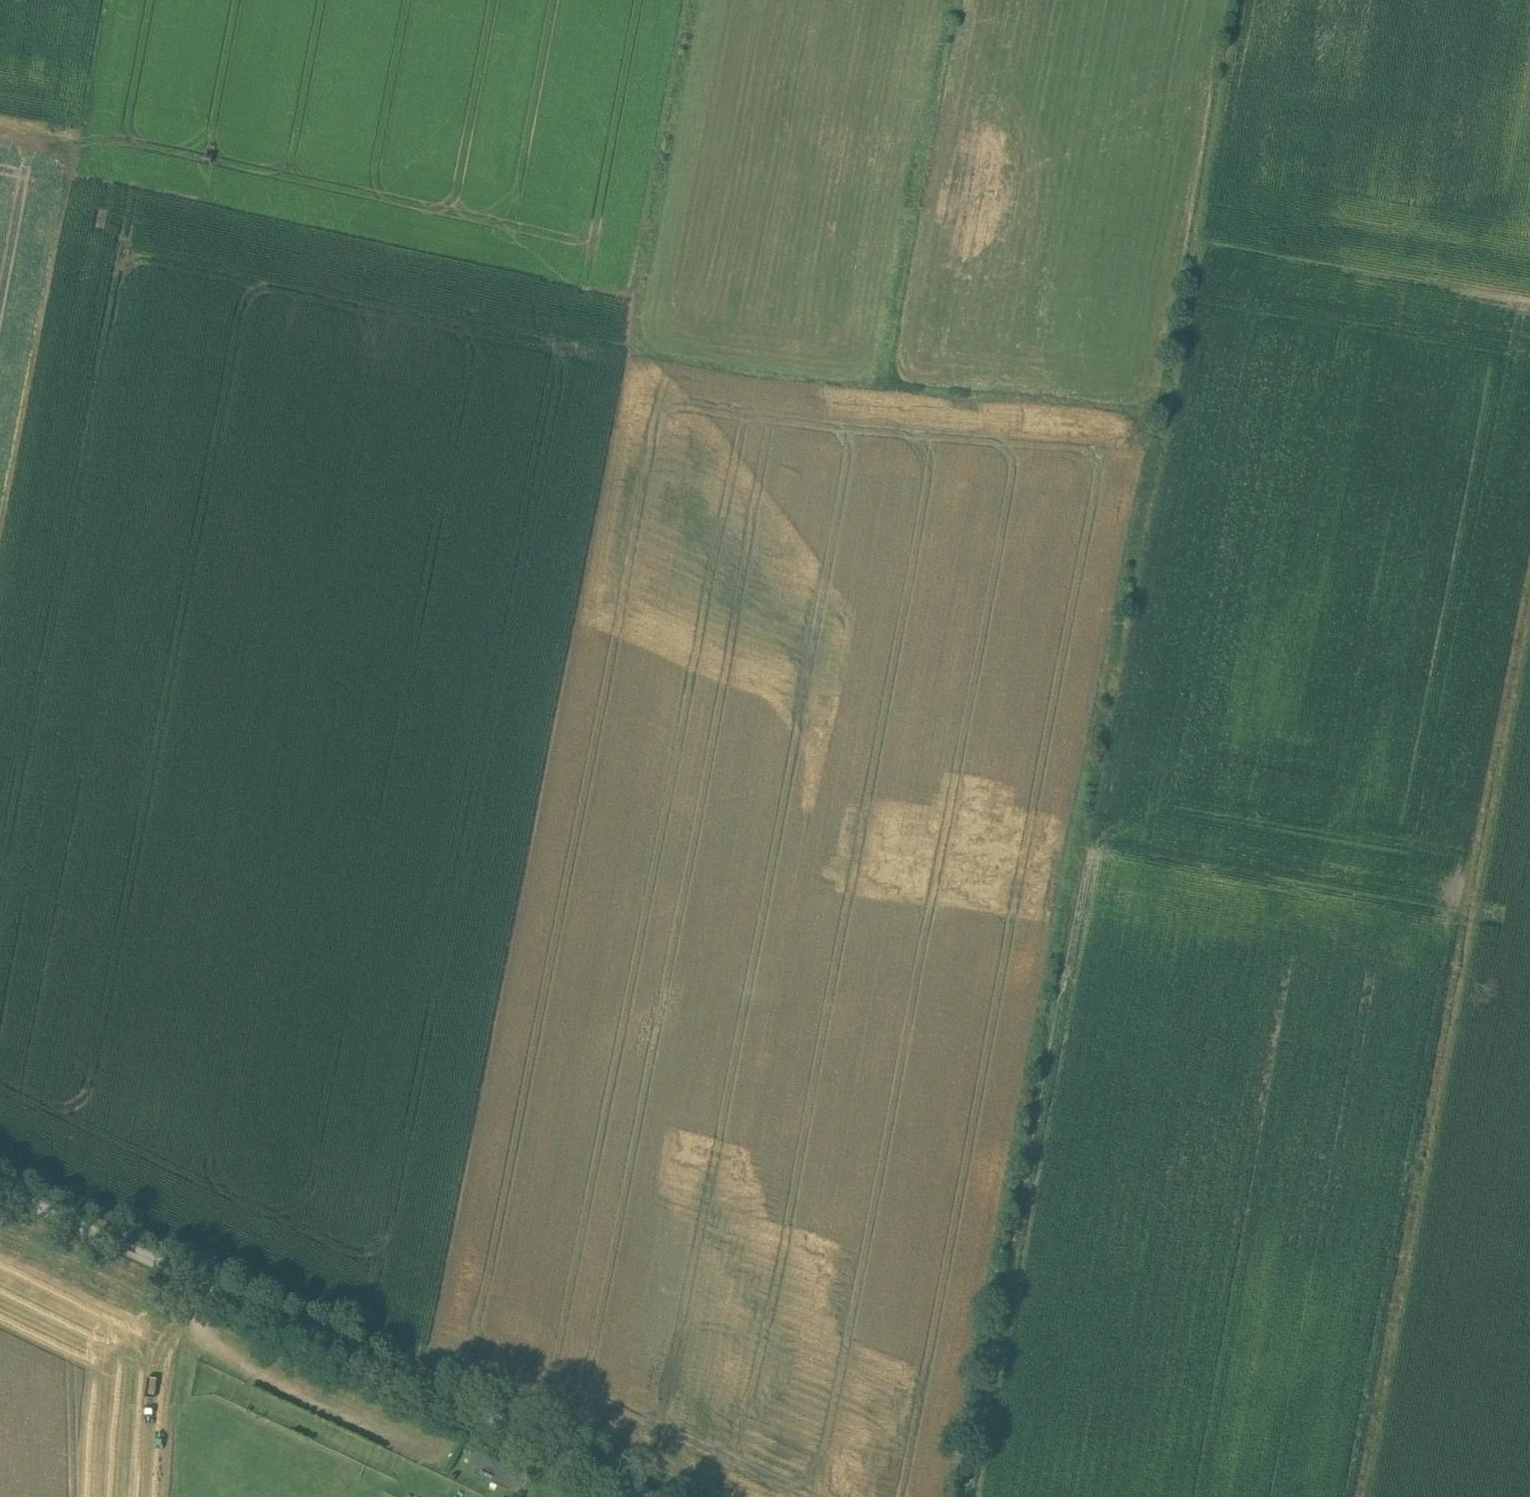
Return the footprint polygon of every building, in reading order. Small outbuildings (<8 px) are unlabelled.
[(486,1449),(476,1472),(511,1489),(522,1466),(486,1449)]
